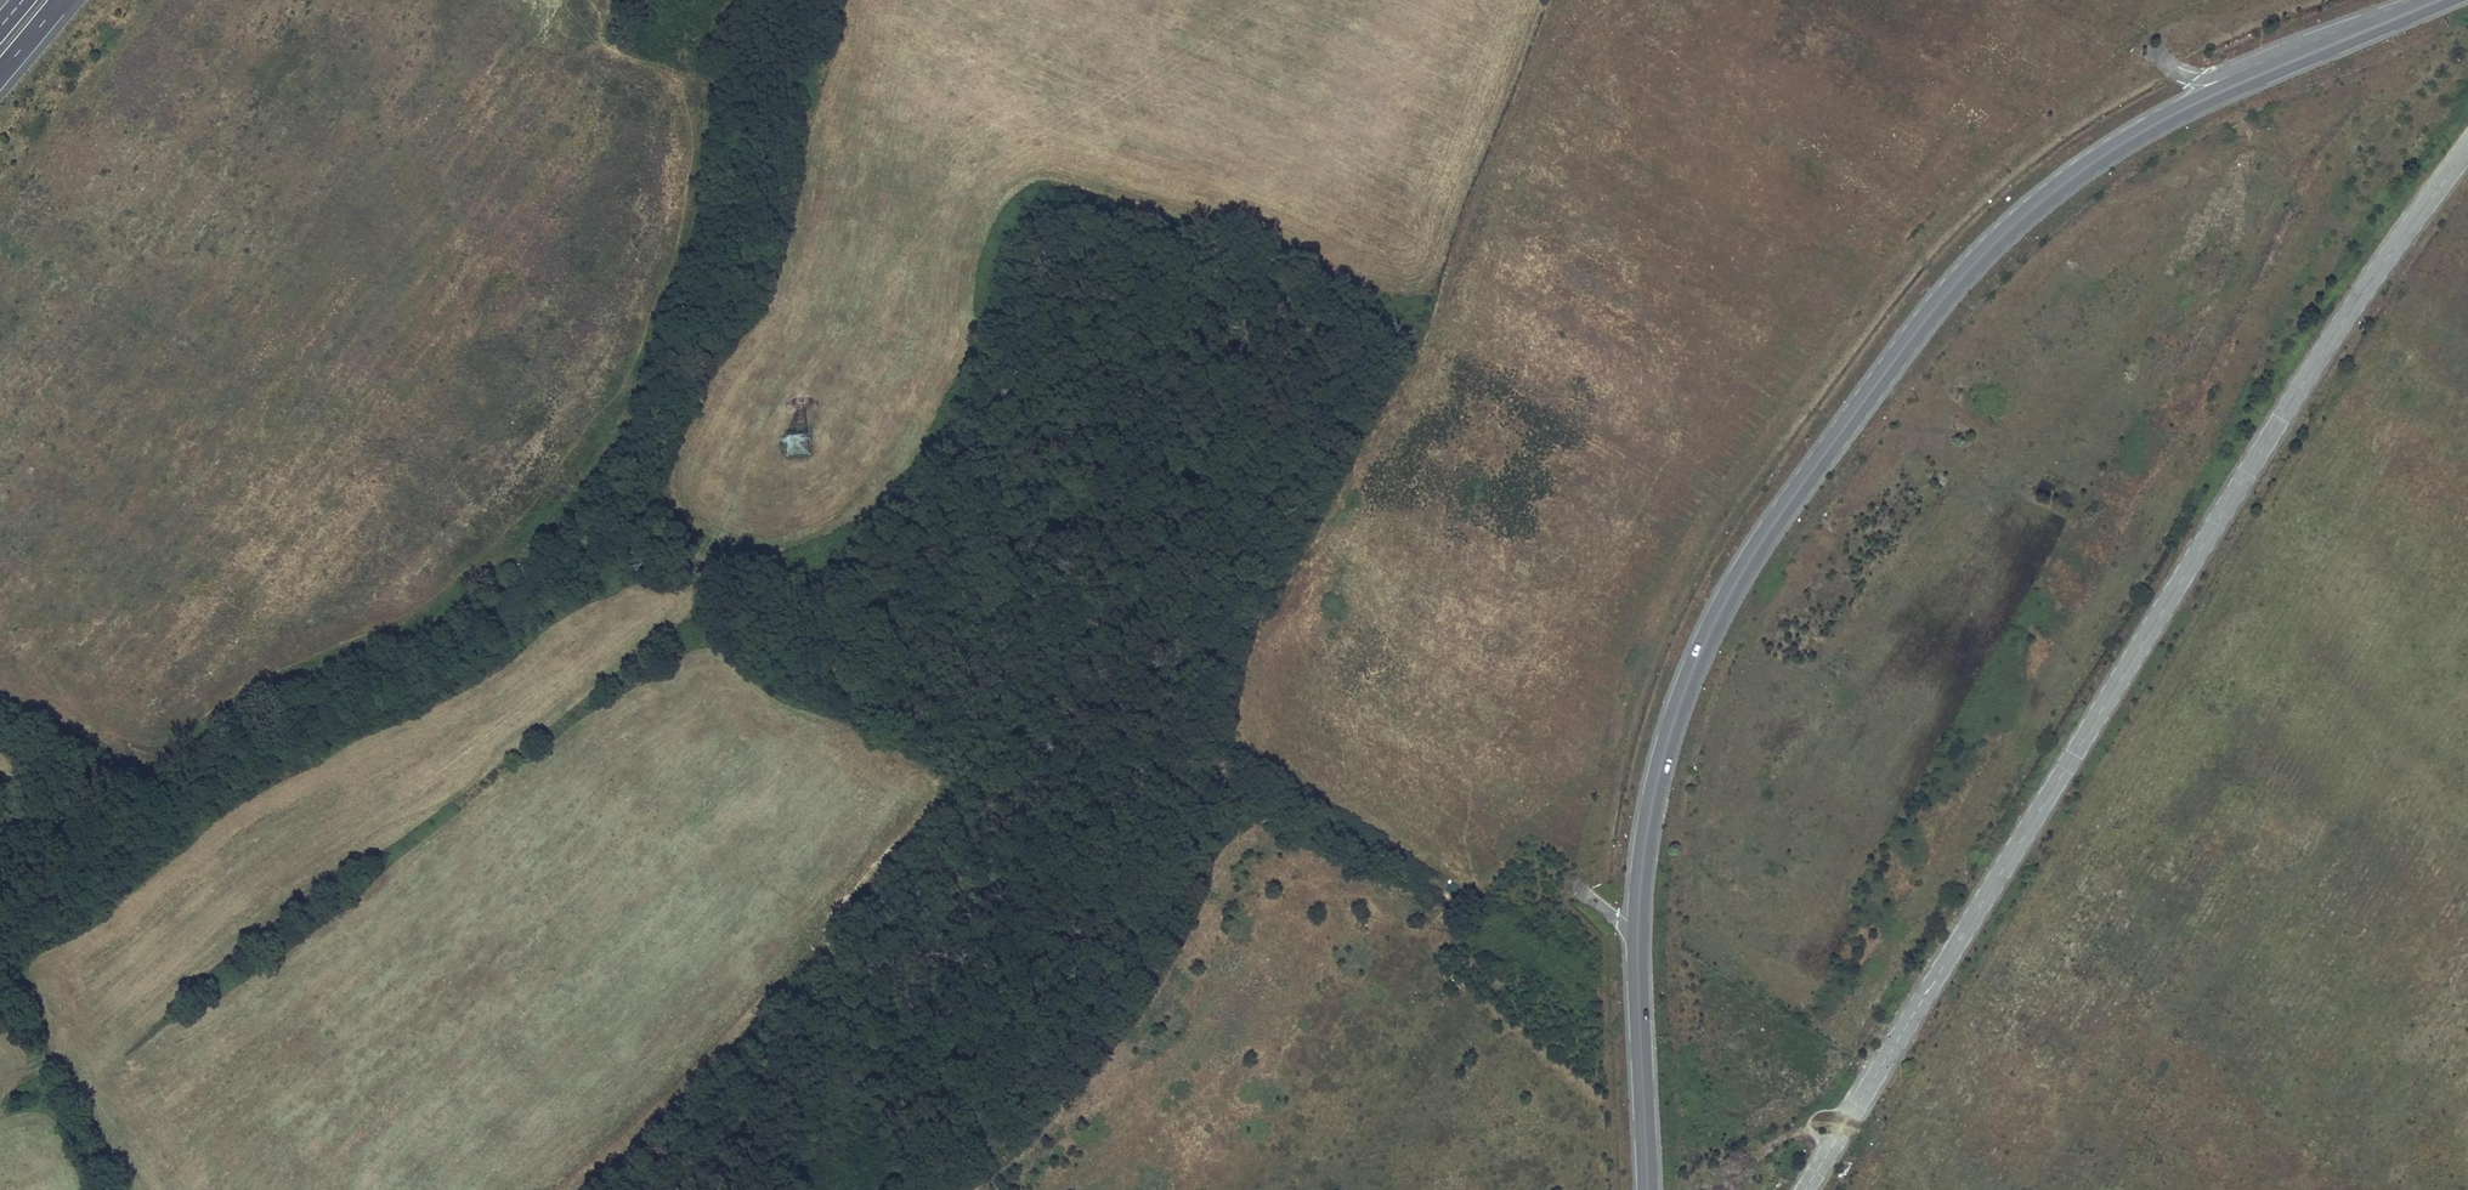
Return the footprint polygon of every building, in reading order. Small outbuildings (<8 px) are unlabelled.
[(787,436),(787,457),(808,457),(808,436),(787,436)]
